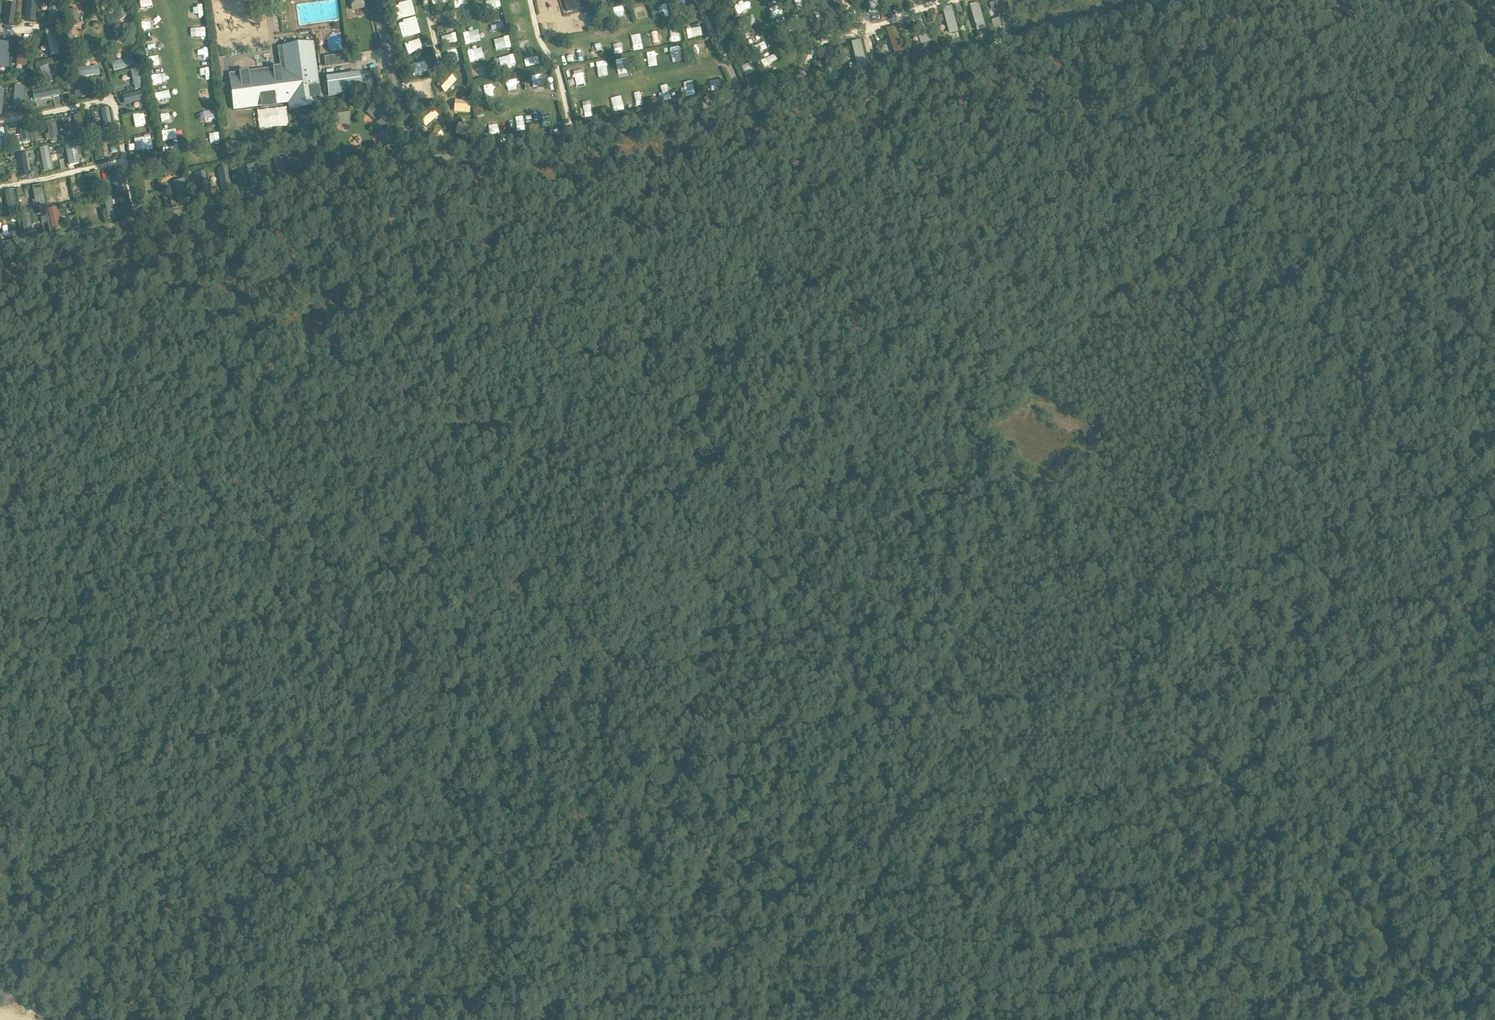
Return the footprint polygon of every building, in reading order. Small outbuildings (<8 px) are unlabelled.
[(48,15),(57,15),(58,0),(49,0),(48,15)] [(116,0),(113,0),(109,2),(120,20),(126,16),(116,0)] [(184,0),(185,12),(200,10),(198,0),(186,0),(184,0)] [(350,10),(365,7),(363,0),(347,0),(350,10)] [(517,5),(515,0),(504,0),(506,8),(517,5)] [(567,13),(584,8),(582,0),(564,0),(567,13)] [(636,13),(644,12),(642,0),(634,0),(636,13)] [(764,9),(777,4),(776,0),(760,0),(764,9)] [(878,16),(878,0),(869,0),(869,16),(878,16)] [(1004,0),(1002,0),(995,2),(1000,19),(1001,18),(1003,24),(1002,24),(1003,26),(1011,24),(1011,25),(1012,25),(1004,0)] [(34,1),(26,1),(25,21),(33,21),(34,1)] [(393,12),(408,10),(407,2),(392,4),(393,12)] [(822,14),(829,9),(825,3),(818,8),(822,14)] [(15,5),(6,4),(4,24),(13,25),(15,5)] [(986,29),(979,4),(970,6),(975,23),(976,23),(977,28),(976,28),(977,30),(985,28),(986,29)] [(959,33),(952,7),(943,10),(948,27),(949,26),(950,32),(949,32),(950,34),(958,32),(959,33)] [(69,10),(70,27),(78,27),(77,10),(69,10)] [(137,23),(152,21),(150,10),(135,13),(137,23)] [(507,14),(510,23),(524,19),(522,10),(507,14)] [(783,12),(786,22),(795,20),(793,10),(783,12)] [(191,18),(191,29),(202,29),(202,17),(191,18)] [(398,28),(406,27),(405,17),(397,17),(398,28)] [(489,27),(503,25),(502,17),(488,19),(489,27)] [(930,43),(921,18),(912,21),(918,38),(919,37),(921,42),(920,43),(921,45),(929,42),(930,43)] [(682,24),(685,33),(692,30),(689,22),(682,24)] [(153,27),(138,31),(141,43),(156,39),(153,27)] [(439,27),(439,37),(453,36),(452,27),(439,27)] [(459,38),(469,37),(468,27),(458,29),(459,38)] [(904,53),(895,28),(886,31),(892,47),(893,47),(895,52),(894,52),(895,54),(903,52),(903,53),(904,53)] [(59,56),(54,30),(45,32),(49,49),(50,49),(51,54),(50,54),(50,56),(59,54),(59,56)] [(530,42),(528,31),(513,34),(515,45),(530,42)] [(752,33),(743,37),(748,46),(756,42),(752,33)] [(80,52),(71,34),(64,37),(73,56),(80,52)] [(609,46),(618,45),(618,35),(609,36),(609,46)] [(26,67),(28,41),(19,40),(18,58),(19,58),(18,63),(17,63),(17,65),(26,66),(26,67)] [(678,52),(676,41),(666,42),(668,53),(678,52)] [(455,42),(445,44),(447,55),(457,54),(455,42)] [(868,68),(861,42),(853,44),(857,61),(858,61),(860,66),(859,67),(859,69),(868,66),(868,68)] [(571,46),(573,55),(582,53),(580,44),(571,46)] [(646,47),(649,58),(659,55),(656,45),(646,47)] [(145,60),(154,58),(152,49),(143,50),(145,60)] [(502,62),(511,60),(509,49),(500,51),(502,62)] [(627,50),(627,59),(638,58),(637,49),(627,50)] [(838,76),(833,50),(824,51),(827,69),(828,68),(829,74),(828,74),(829,76),(837,74),(838,76)] [(787,61),(796,60),(795,51),(786,51),(787,61)] [(286,72),(231,79),(236,112),(290,104),(291,111),(322,107),(314,52),(284,56),(286,72)] [(349,53),(326,54),(327,65),(350,64),(349,53)] [(610,53),(611,67),(619,66),(619,53),(610,53)] [(582,56),(569,57),(569,64),(583,62),(582,56)] [(604,56),(593,57),(594,67),(604,67),(604,56)] [(406,68),(416,67),(415,57),(405,58),(406,68)] [(131,58),(112,63),(113,71),(133,65),(131,58)] [(734,62),(737,72),(747,69),(745,59),(734,62)] [(206,61),(191,61),(191,73),(207,72),(206,61)] [(444,67),(448,77),(462,73),(459,62),(444,67)] [(40,69),(46,85),(53,82),(47,66),(40,69)] [(543,66),(533,69),(535,78),(545,76),(543,66)] [(98,68),(78,69),(78,77),(99,75),(98,68)] [(142,88),(138,68),(130,70),(135,90),(142,88)] [(149,80),(158,77),(156,68),(146,70),(149,80)] [(513,82),(520,82),(520,71),(512,72),(513,82)] [(712,83),(721,80),(718,72),(709,75),(712,83)] [(688,85),(698,83),(696,73),(686,74),(688,85)] [(504,74),(494,77),(497,86),(506,84),(504,74)] [(472,82),(475,92),(486,89),(483,79),(472,82)] [(340,97),(338,81),(328,83),(330,99),(340,97)] [(467,83),(457,86),(459,95),(469,92),(467,83)] [(192,85),(192,93),(207,92),(206,84),(192,85)] [(13,113),(22,114),(24,87),(23,88),(15,88),(15,90),(16,90),(15,95),(14,95),(13,113)] [(57,87),(32,92),(34,100),(59,95),(57,87)] [(99,88),(75,93),(76,100),(100,95),(99,88)] [(612,91),(614,101),(628,98),(626,89),(612,91)] [(639,89),(632,91),(633,97),(641,94),(639,89)] [(606,90),(597,92),(600,104),(609,102),(606,90)] [(422,92),(412,95),(415,106),(426,103),(422,92)] [(141,102),(140,94),(127,97),(129,105),(141,102)] [(366,108),(377,107),(376,95),(365,97),(366,108)] [(575,99),(578,109),(590,106),(587,96),(575,99)] [(211,111),(210,103),(200,103),(201,112),(211,111)] [(503,123),(514,122),(514,106),(503,107),(503,123)] [(140,107),(129,108),(131,121),(141,120),(140,107)] [(107,108),(101,109),(105,129),(111,127),(107,108)] [(535,110),(526,110),(526,120),(535,119),(535,110)] [(73,115),(76,128),(73,128),(74,135),(77,134),(78,138),(85,136),(81,114),(73,115)] [(488,114),(476,115),(477,126),(489,125),(488,114)] [(470,117),(459,117),(459,127),(470,126),(470,117)] [(47,122),(49,134),(46,134),(47,140),(50,139),(51,142),(58,141),(54,120),(47,122)] [(19,123),(21,136),(18,137),(19,143),(22,142),(22,144),(29,142),(26,122),(19,123)] [(204,138),(214,136),(213,125),(202,127),(204,138)] [(132,145),(147,142),(145,131),(130,133),(132,145)] [(388,144),(387,134),(377,134),(378,144),(388,144)] [(100,135),(91,137),(96,160),(104,158),(100,135)] [(78,148),(75,148),(74,141),(65,143),(69,165),(79,163),(77,157),(80,156),(78,148)] [(47,146),(39,147),(44,171),(52,169),(47,146)] [(159,156),(171,156),(170,147),(159,147),(159,156)] [(149,165),(150,151),(127,150),(127,164),(149,165)] [(24,152),(16,153),(20,176),(28,174),(24,152)] [(261,186),(257,163),(247,164),(251,188),(261,186)] [(231,190),(226,165),(218,167),(222,192),(231,190)] [(124,191),(119,169),(112,170),(116,192),(124,191)] [(209,194),(204,170),(196,171),(200,196),(209,194)] [(89,198),(98,196),(93,173),(85,175),(87,188),(85,189),(86,194),(88,193),(89,198)] [(65,193),(64,175),(56,175),(56,193),(65,193)] [(189,202),(184,179),(174,180),(179,204),(189,202)] [(32,186),(35,199),(32,200),(33,205),(36,204),(37,207),(45,206),(40,185),(32,186)] [(13,190),(5,191),(8,212),(16,211),(13,190)] [(111,196),(104,197),(108,218),(115,217),(111,196)] [(117,201),(120,212),(126,211),(123,200),(117,201)] [(60,214),(57,214),(56,207),(49,209),(53,230),(60,229),(58,219),(60,218),(60,214)] [(32,217),(29,218),(28,214),(21,215),(24,234),(31,233),(30,224),(33,224),(32,217)]
